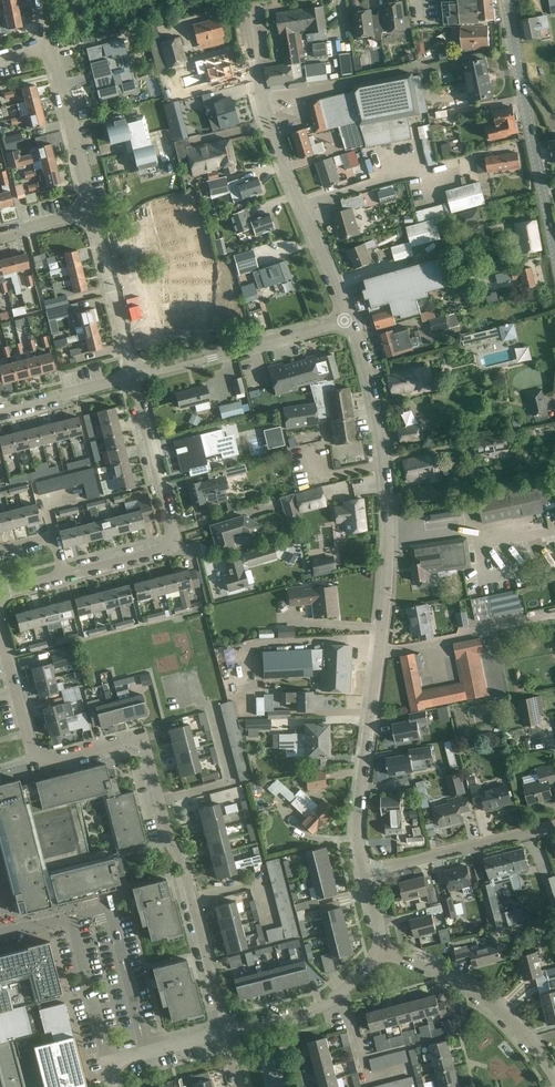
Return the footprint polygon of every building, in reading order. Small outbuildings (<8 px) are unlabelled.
[(469,24),(480,23),(480,21),(495,19),(493,0),(476,0),(442,1),(445,26),(469,24)] [(3,4),(4,9),(0,10),(0,17),(6,16),(19,13),(17,1),(3,4)] [(402,2),(399,2),(385,4),(385,10),(378,10),(379,14),(381,32),(406,29),(402,2)] [(323,6),(300,10),(303,31),(312,29),(314,41),(326,39),(325,31),(327,31),(323,6)] [(291,64),(293,79),(304,78),(302,63),(306,63),(300,31),(303,31),(300,10),(277,13),(285,65),(291,64)] [(371,10),(361,11),(354,12),(357,40),(374,38),(374,41),(382,40),(381,32),(379,14),(372,15),(371,10)] [(6,16),(8,29),(22,26),(19,13),(6,16)] [(164,16),(167,25),(175,22),(172,13),(164,16)] [(525,40),(535,38),(541,37),(540,29),(550,28),(548,15),(537,17),(532,17),(521,19),(525,40)] [(197,42),(211,38),(222,35),(218,19),(193,26),(197,42)] [(155,21),(144,24),(157,71),(159,70),(167,67),(167,69),(186,63),(178,38),(161,43),(155,21)] [(490,47),(489,26),(451,28),(452,49),(490,47)] [(122,39),(93,47),(86,48),(88,53),(99,100),(136,91),(122,39)] [(326,43),(313,44),(315,57),(327,55),(326,43)] [(452,49),(439,51),(440,60),(453,58),(452,49)] [(407,62),(415,58),(412,52),(405,57),(407,62)] [(208,82),(231,77),(228,66),(229,66),(226,55),(227,54),(227,53),(193,61),(196,73),(196,74),(206,72),(208,82)] [(351,53),(340,54),(343,75),(353,74),(351,53)] [(468,82),(492,77),(490,70),(487,71),(485,59),(464,64),(468,82)] [(308,79),(327,76),(325,63),(305,65),(307,77),(308,77),(308,79)] [(295,89),(309,86),(308,79),(308,77),(307,77),(304,78),(293,79),(291,64),(285,65),(266,68),(269,86),(294,82),(295,89)] [(327,128),(339,126),(346,151),(367,145),(360,125),(420,114),(413,73),(359,84),(352,92),(319,100),(308,102),(314,126),(293,132),(301,159),(325,151),(323,142),(316,144),(313,135),(309,137),(308,135),(328,130),(327,128)] [(472,100),(482,98),(493,96),(490,84),(493,84),(492,77),(468,82),(472,100)] [(35,85),(4,93),(5,98),(16,96),(17,97),(24,95),(26,101),(39,98),(35,85)] [(210,92),(201,95),(204,106),(208,118),(212,130),(221,128),(227,126),(238,122),(235,113),(231,103),(228,104),(226,99),(216,102),(213,103),(210,92)] [(29,114),(42,111),(39,98),(26,101),(29,114)] [(178,101),(163,105),(172,142),(174,142),(188,138),(178,101)] [(114,102),(101,106),(103,112),(116,109),(114,102)] [(434,102),(427,103),(428,113),(434,112),(437,105),(434,102)] [(8,112),(19,109),(18,103),(7,106),(8,112)] [(518,131),(516,122),(513,107),(494,111),(497,126),(488,128),(491,140),(507,136),(506,134),(518,131)] [(436,111),(437,118),(448,116),(447,109),(436,111)] [(45,124),(42,111),(29,114),(10,119),(12,125),(25,122),(27,129),(45,124)] [(116,121),(106,124),(110,142),(124,139),(128,153),(133,151),(138,169),(151,166),(154,176),(161,174),(169,172),(167,165),(159,167),(158,163),(157,164),(152,146),(151,146),(143,116),(125,120),(125,119),(116,121)] [(421,139),(432,137),(429,124),(418,126),(420,139),(421,139)] [(430,126),(432,132),(440,130),(439,124),(430,126)] [(399,137),(413,133),(411,127),(398,131),(399,137)] [(8,136),(3,138),(4,145),(15,142),(13,135),(8,136)] [(39,146),(46,144),(44,136),(37,137),(39,146)] [(432,137),(421,139),(424,155),(428,167),(438,164),(433,137),(432,137)] [(223,168),(217,142),(186,149),(186,147),(190,146),(188,138),(174,142),(179,169),(190,166),(192,175),(223,168)] [(237,171),(233,155),(229,139),(217,142),(223,168),(225,174),(237,171)] [(15,142),(4,145),(6,153),(5,153),(9,169),(22,165),(32,162),(40,160),(54,157),(50,144),(47,144),(39,146),(37,147),(32,148),(29,152),(30,154),(25,155),(21,157),(20,153),(19,150),(17,150),(15,143),(15,142)] [(341,155),(334,157),(337,166),(343,164),(345,170),(352,168),(352,167),(348,155),(347,153),(341,155)] [(518,153),(507,154),(490,157),(489,155),(485,156),(486,158),(476,159),(479,173),(509,169),(520,167),(518,153)] [(34,170),(24,172),(25,175),(25,179),(32,177),(39,175),(39,174),(57,170),(54,157),(40,160),(32,162),(34,170)] [(316,163),(324,187),(340,181),(332,158),(316,163)] [(37,183),(27,186),(29,191),(39,189),(40,192),(48,190),(47,186),(60,183),(57,170),(39,174),(39,175),(41,181),(37,182),(37,183)] [(13,204),(5,171),(0,172),(0,183),(3,193),(0,194),(0,208),(13,204)] [(206,176),(207,181),(219,178),(217,171),(208,174),(209,175),(206,176)] [(242,199),(251,196),(261,192),(256,177),(231,186),(233,193),(240,191),(242,199)] [(207,181),(209,189),(223,185),(221,178),(219,178),(207,181)] [(115,179),(108,180),(111,193),(118,191),(115,179)] [(447,191),(450,201),(443,202),(443,204),(415,211),(419,223),(436,220),(453,215),(453,212),(485,203),(479,182),(447,191)] [(23,184),(15,186),(18,199),(25,197),(23,184)] [(371,207),(387,202),(384,191),(368,195),(371,207)] [(167,261),(166,328),(211,328),(211,258),(194,192),(152,204),(167,261)] [(366,205),(363,194),(341,201),(344,211),(332,214),(335,224),(337,223),(341,239),(360,233),(352,208),(366,205)] [(479,220),(484,219),(481,208),(457,214),(461,228),(480,223),(479,220)] [(255,235),(263,233),(274,229),(269,214),(247,221),(243,211),(230,216),(236,234),(253,228),(255,235)] [(410,242),(412,250),(416,248),(416,246),(441,239),(436,220),(419,223),(406,227),(410,242)] [(515,224),(520,253),(542,250),(537,220),(515,224)] [(213,240),(217,256),(227,253),(223,237),(213,240)] [(367,250),(377,246),(374,239),(346,251),(349,257),(350,257),(355,269),(366,265),(372,262),(367,250)] [(412,250),(410,242),(391,248),(395,260),(414,255),(412,250)] [(253,249),(233,255),(239,276),(252,272),(259,290),(265,287),(291,278),(285,260),(259,270),(253,249)] [(77,250),(56,255),(46,258),(45,254),(40,255),(42,260),(46,259),(47,264),(61,261),(62,268),(80,263),(77,250)] [(12,257),(16,271),(29,268),(26,254),(12,257)] [(32,257),(35,268),(43,266),(42,260),(40,255),(32,257)] [(16,271),(12,257),(0,260),(0,264),(4,279),(4,278),(10,277),(12,283),(13,283),(16,294),(21,293),(16,271)] [(364,290),(361,291),(363,300),(367,299),(369,298),(372,309),(394,303),(395,307),(429,298),(438,295),(436,289),(448,286),(440,258),(372,277),(361,280),(361,281),(364,281),(366,289),(364,290)] [(70,274),(71,279),(84,276),(80,263),(62,268),(49,271),(50,277),(59,274),(60,276),(70,274)] [(512,271),(496,275),(498,283),(523,278),(525,288),(536,286),(532,267),(521,270),(512,272),(512,271)] [(31,275),(25,276),(27,287),(33,286),(31,275)] [(71,279),(52,284),(54,290),(72,285),(74,293),(87,289),(84,276),(71,279)] [(252,284),(241,288),(243,294),(243,295),(245,302),(257,297),(252,284)] [(43,301),(46,310),(68,304),(66,295),(43,301)] [(373,314),(377,328),(388,325),(396,323),(394,317),(397,316),(398,317),(410,314),(410,316),(420,313),(418,308),(431,304),(429,298),(395,307),(394,303),(372,309),(373,313),(371,314),(371,315),(373,314)] [(46,311),(48,321),(49,321),(72,315),(75,328),(83,326),(96,323),(92,309),(81,311),(79,312),(77,303),(46,311)] [(25,306),(17,307),(19,316),(27,314),(25,306)] [(429,320),(436,318),(434,309),(421,313),(423,322),(429,320),(430,320),(429,320)] [(9,318),(7,311),(0,313),(0,317),(1,320),(9,318)] [(433,334),(456,326),(453,313),(430,320),(429,320),(433,334)] [(73,322),(63,325),(64,331),(74,328),(73,322)] [(66,337),(53,341),(55,346),(68,343),(85,339),(99,335),(96,323),(83,326),(84,333),(66,337)] [(518,338),(515,323),(499,326),(500,327),(458,338),(459,343),(463,341),(464,345),(502,336),(503,342),(518,338)] [(407,326),(379,334),(382,347),(411,338),(407,326)] [(89,352),(102,348),(99,335),(85,339),(89,352)] [(38,356),(42,373),(55,370),(46,336),(40,338),(44,354),(38,356)] [(382,347),(385,358),(414,349),(411,338),(382,347)] [(31,358),(25,360),(29,377),(42,373),(38,356),(36,350),(34,339),(27,341),(30,352),(30,353),(31,358)] [(17,355),(23,353),(21,343),(14,344),(17,355)] [(516,348),(518,362),(533,359),(531,345),(516,348)] [(4,358),(10,357),(7,346),(1,348),(4,358)] [(70,356),(81,354),(80,348),(69,350),(70,356)] [(326,415),(330,438),(335,437),(336,444),(357,441),(349,387),(336,389),(333,379),(339,377),(332,354),(321,357),(321,354),(305,358),(306,360),(283,366),(282,363),(268,367),(276,395),(299,388),(298,386),(309,383),(315,402),(283,407),(286,428),(319,423),(318,416),(326,415)] [(25,360),(11,363),(16,380),(29,377),(25,360)] [(0,366),(0,373),(3,383),(16,380),(11,363),(0,366)] [(388,376),(393,395),(420,388),(420,391),(434,387),(428,366),(388,376)] [(233,380),(235,391),(236,394),(245,392),(241,378),(233,380)] [(206,386),(176,393),(180,408),(210,400),(206,386)] [(526,392),(531,415),(547,412),(541,388),(526,392)] [(219,406),(222,419),(244,414),(240,401),(219,406)] [(115,407),(97,412),(101,425),(118,421),(115,407)] [(192,414),(189,422),(197,426),(201,418),(192,414)] [(78,417),(65,420),(69,437),(83,434),(78,417)] [(84,420),(86,429),(93,427),(90,418),(84,420)] [(519,418),(510,421),(512,427),(521,424),(519,418)] [(52,423),(56,441),(69,437),(65,420),(52,423)] [(101,425),(104,439),(122,435),(118,421),(101,425)] [(250,424),(252,433),(263,429),(261,421),(250,424)] [(52,423),(38,427),(43,444),(56,441),(52,423)] [(422,426),(399,430),(401,443),(424,439),(422,426)] [(38,427),(25,430),(30,447),(43,444),(38,427)] [(86,429),(89,438),(95,436),(93,427),(86,429)] [(282,427),(259,429),(261,449),(285,446),(282,427)] [(25,430),(12,433),(16,451),(30,447),(25,430)] [(222,438),(224,437),(222,430),(199,436),(199,435),(175,441),(176,448),(176,449),(178,449),(179,453),(177,453),(177,454),(178,454),(182,472),(189,470),(190,476),(210,471),(208,462),(206,462),(204,456),(221,452),(222,458),(238,454),(237,452),(236,452),(233,441),(232,441),(231,439),(223,441),(222,438)] [(1,448),(3,454),(16,451),(12,433),(0,436),(0,444),(1,448)] [(506,434),(474,439),(476,455),(490,453),(490,456),(493,455),(493,452),(509,449),(508,443),(506,434)] [(122,435),(104,439),(107,452),(125,448),(122,435)] [(93,456),(100,454),(97,440),(90,442),(93,456)] [(107,452),(111,465),(128,461),(125,448),(107,452)] [(93,456),(95,464),(102,462),(100,454),(93,456)] [(414,458),(404,461),(408,481),(431,476),(431,481),(441,480),(437,454),(414,458)] [(460,454),(451,455),(452,465),(462,463),(460,454)] [(79,467),(90,464),(88,458),(77,461),(79,467)] [(68,471),(79,467),(77,461),(66,464),(68,471)] [(111,465),(114,479),(132,475),(128,461),(111,465)] [(39,464),(41,470),(36,471),(38,478),(50,475),(49,468),(48,468),(46,462),(39,464)] [(218,503),(227,501),(225,489),(228,488),(226,479),(246,474),(244,463),(213,471),(207,473),(209,480),(201,482),(187,485),(192,506),(217,500),(218,503)] [(59,472),(57,465),(49,468),(50,475),(59,472)] [(84,484),(83,481),(95,478),(93,468),(74,473),(77,485),(84,484)] [(36,471),(22,475),(24,481),(38,478),(36,471)] [(97,473),(100,483),(107,481),(104,471),(97,473)] [(71,487),(77,485),(74,473),(68,475),(71,487)] [(8,478),(10,485),(24,481),(22,475),(8,478)] [(65,489),(71,487),(68,475),(62,476),(65,489)] [(132,475),(114,479),(117,492),(135,487),(132,475)] [(55,478),(59,490),(65,489),(62,476),(55,478)] [(49,480),(52,492),(59,490),(55,478),(49,480)] [(83,481),(84,484),(86,494),(99,490),(95,478),(83,481)] [(454,492),(460,494),(460,492),(473,490),(473,483),(470,484),(469,479),(460,480),(460,478),(453,479),(454,492)] [(43,481),(46,494),(52,492),(49,480),(43,481)] [(43,481),(36,483),(40,496),(46,494),(43,481)] [(100,483),(102,491),(109,489),(107,481),(100,483)] [(19,493),(33,489),(31,483),(17,487),(19,493)] [(552,500),(548,484),(539,487),(543,503),(544,502),(547,513),(554,511),(554,499),(552,500)] [(321,486),(294,494),(298,513),(326,506),(321,486)] [(5,496),(19,493),(17,487),(4,491),(5,496)] [(86,494),(88,500),(100,497),(99,490),(86,494)] [(294,494),(280,498),(288,523),(300,519),(298,513),(294,494)] [(114,497),(115,503),(124,501),(123,495),(114,497)] [(96,502),(97,508),(105,506),(104,499),(96,502)] [(145,527),(143,521),(154,518),(149,499),(138,502),(140,511),(127,514),(131,530),(145,527)] [(343,505),(334,506),(336,524),(346,523),(347,532),(366,530),(362,499),(342,501),(343,505)] [(86,504),(87,511),(90,510),(91,515),(93,523),(87,524),(91,541),(105,537),(100,521),(98,513),(96,509),(97,508),(96,502),(86,504)] [(36,504),(25,507),(30,523),(41,521),(36,504)] [(77,506),(68,508),(70,515),(78,513),(77,506)] [(25,507),(11,510),(16,527),(30,523),(25,507)] [(68,508),(58,511),(60,517),(70,515),(68,508)] [(9,511),(0,513),(0,525),(1,530),(16,527),(11,510),(9,511)] [(113,517),(118,534),(131,530),(127,514),(113,517)] [(209,526),(213,538),(218,554),(235,549),(235,547),(246,543),(249,545),(251,540),(252,541),(260,525),(243,515),(209,526)] [(100,521),(105,537),(118,534),(113,517),(100,521)] [(73,528),(77,544),(91,541),(87,524),(73,528)] [(73,528),(70,528),(59,531),(63,548),(77,544),(73,528)] [(323,530),(322,548),(333,548),(334,531),(323,530)] [(471,565),(469,553),(467,538),(422,544),(411,546),(412,558),(413,558),(414,564),(412,564),(415,581),(419,581),(420,587),(432,585),(431,573),(439,572),(439,569),(471,565)] [(272,546),(258,550),(262,562),(276,558),(272,546)] [(512,578),(525,567),(524,565),(528,561),(517,548),(500,562),(512,578)] [(320,571),(335,567),(332,556),(317,560),(320,571)] [(229,591),(239,588),(248,585),(240,560),(226,564),(229,575),(224,576),(229,591)] [(178,590),(182,606),(183,613),(194,610),(202,608),(201,601),(192,603),(191,604),(186,588),(199,585),(196,571),(189,573),(188,570),(174,573),(178,590)] [(165,593),(178,590),(174,573),(161,577),(165,593)] [(151,597),(165,593),(161,577),(147,580),(151,597)] [(147,580),(133,584),(138,600),(151,597),(147,580)] [(115,588),(120,605),(133,601),(129,585),(115,588)] [(317,617),(325,616),(336,615),(334,604),(337,604),(335,586),(303,590),(303,587),(288,588),(290,605),(315,602),(317,617)] [(519,594),(523,611),(524,611),(523,608),(554,600),(554,586),(519,594)] [(120,605),(115,588),(101,592),(106,609),(105,609),(107,615),(113,613),(111,607),(120,605)] [(518,590),(492,596),(496,617),(523,611),(519,594),(518,590)] [(88,595),(92,612),(105,609),(106,609),(101,592),(88,595)] [(79,616),(80,621),(88,619),(87,613),(92,612),(88,595),(74,599),(79,616)] [(472,600),(477,621),(496,617),(492,596),(472,600)] [(74,617),(70,600),(56,604),(60,620),(61,620),(62,626),(70,624),(68,618),(74,617)] [(42,607),(46,624),(60,620),(56,604),(42,607)] [(412,607),(409,608),(414,635),(421,633),(422,640),(434,637),(428,604),(415,607),(415,606),(412,606),(412,607)] [(174,608),(175,614),(183,613),(182,606),(174,608)] [(42,607),(29,610),(33,627),(46,624),(42,607)] [(15,614),(19,631),(33,627),(29,610),(15,614)] [(165,611),(155,613),(157,619),(166,617),(165,611)] [(460,626),(469,624),(466,612),(458,613),(460,626)] [(147,615),(149,621),(157,619),(155,613),(147,615)] [(124,621),(125,628),(139,624),(137,618),(132,619),(124,621)] [(110,625),(111,631),(125,628),(124,621),(110,625)] [(110,625),(96,628),(98,634),(111,631),(110,625)] [(84,626),(81,626),(84,638),(98,634),(96,628),(85,631),(84,626)] [(278,638),(294,637),(294,626),(277,626),(278,638)] [(259,639),(274,638),(273,629),(259,630),(259,639)] [(481,638),(455,643),(457,658),(459,657),(468,699),(488,695),(479,653),(484,652),(481,638)] [(36,644),(38,649),(47,647),(45,641),(36,644)] [(29,652),(38,649),(36,644),(28,646),(29,652)] [(349,692),(351,646),(322,645),(322,649),(263,652),(264,678),(311,676),(311,670),(321,670),(322,691),(338,691),(349,692)] [(71,659),(69,652),(52,656),(54,663),(71,659)] [(464,683),(422,692),(418,670),(423,669),(420,652),(401,656),(412,711),(426,708),(426,707),(467,699),(464,683)] [(32,676),(34,682),(54,677),(51,664),(32,668),(34,676),(32,676)] [(81,670),(74,672),(75,677),(79,679),(83,678),(81,670)] [(520,670),(514,671),(515,682),(522,680),(520,670)] [(149,674),(140,676),(143,686),(152,684),(149,674)] [(247,675),(224,681),(226,689),(249,683),(247,675)] [(54,677),(34,682),(36,689),(37,688),(39,696),(58,691),(60,690),(62,697),(79,692),(77,685),(64,689),(62,682),(56,684),(54,677)] [(125,678),(114,681),(117,693),(128,689),(127,684),(126,684),(125,678)] [(515,684),(513,690),(522,693),(524,688),(515,684)] [(113,702),(110,690),(104,692),(107,703),(112,724),(124,721),(118,700),(113,702)] [(43,709),(45,716),(43,716),(45,723),(65,718),(74,715),(70,702),(81,699),(79,692),(62,697),(64,703),(43,709)] [(297,711),(300,711),(312,710),(311,692),(297,692),(297,693),(280,693),(280,704),(290,704),(290,701),(297,701),(297,711)] [(130,697),(135,718),(147,714),(142,694),(130,697)] [(544,714),(541,695),(518,700),(522,727),(541,723),(540,715),(544,714)] [(118,700),(124,721),(135,718),(130,697),(118,700)] [(87,702),(93,724),(99,722),(100,727),(112,724),(107,703),(101,705),(99,699),(87,702)] [(507,699),(500,700),(504,714),(510,713),(507,699)] [(221,711),(234,707),(233,701),(220,704),(221,711)] [(448,706),(438,708),(440,721),(451,720),(448,706)] [(236,714),(234,707),(221,711),(223,717),(236,714)] [(392,724),(396,742),(421,737),(418,723),(428,721),(426,709),(408,713),(410,720),(392,724)] [(290,710),(267,711),(267,719),(290,718),(290,710)] [(197,714),(201,725),(203,725),(205,732),(210,731),(205,711),(197,714)] [(45,723),(46,729),(48,728),(50,736),(82,728),(83,731),(90,729),(87,719),(85,712),(78,714),(80,720),(66,724),(65,718),(45,723)] [(236,714),(223,717),(225,724),(238,720),(236,714)] [(271,729),(271,719),(245,719),(245,729),(251,729),(253,729),(271,729)] [(225,724),(226,730),(239,726),(238,720),(225,724)] [(168,729),(172,741),(192,736),(189,724),(168,729)] [(272,735),(273,742),(279,742),(328,741),(328,725),(305,725),(306,734),(272,735)] [(226,730),(228,737),(241,733),(241,732),(239,726),(226,730)] [(525,728),(511,731),(513,737),(526,734),(525,728)] [(243,739),(241,733),(228,737),(229,743),(243,739)] [(172,741),(175,753),(195,748),(192,736),(172,741)] [(244,746),(243,739),(229,743),(231,750),(244,746)] [(451,741),(444,742),(451,768),(458,766),(454,754),(460,752),(456,739),(451,741)] [(279,742),(273,742),(273,748),(279,748),(283,748),(283,755),(286,755),(286,756),(299,756),(299,757),(317,756),(328,756),(328,741),(279,742)] [(246,752),(246,751),(244,746),(231,750),(233,756),(246,752)] [(410,754),(387,758),(389,775),(413,771),(411,760),(433,757),(431,746),(409,749),(410,754)] [(195,748),(175,753),(178,765),(198,759),(195,748)] [(248,759),(246,752),(233,756),(234,762),(248,759)] [(178,765),(181,776),(201,771),(198,759),(178,765)] [(234,762),(236,769),(249,765),(248,759),(234,762)] [(114,771),(108,772),(106,764),(35,781),(35,782),(21,785),(19,779),(0,784),(0,838),(19,914),(51,906),(51,905),(57,904),(116,889),(115,884),(120,883),(117,873),(123,871),(123,868),(120,856),(113,858),(113,857),(108,858),(106,849),(89,854),(76,800),(104,793),(118,848),(146,841),(133,791),(120,794),(116,778),(116,777),(114,771)] [(527,792),(530,803),(553,797),(549,784),(554,782),(554,777),(552,764),(538,768),(541,781),(525,785),(527,792)] [(251,771),(249,765),(236,769),(238,775),(251,771)] [(218,771),(209,774),(210,780),(219,777),(218,771)] [(253,778),(251,771),(238,775),(239,781),(253,778)] [(323,772),(305,774),(307,790),(326,787),(323,772)] [(446,776),(451,796),(465,793),(459,772),(446,776)] [(475,775),(467,777),(468,785),(477,783),(475,775)] [(267,789),(275,797),(279,792),(307,818),(302,824),(312,833),(316,829),(323,822),(294,795),(292,793),(293,793),(277,779),(267,789)] [(512,802),(507,785),(483,791),(481,784),(471,787),(475,802),(484,800),(486,809),(512,802)] [(300,789),(299,790),(294,795),(323,822),(330,814),(334,809),(324,800),(318,806),(300,789)] [(450,803),(436,807),(441,826),(463,821),(461,813),(469,810),(465,795),(448,799),(450,803)] [(401,797),(382,798),(383,814),(389,813),(390,822),(385,822),(386,834),(403,833),(402,821),(400,821),(400,818),(397,818),(397,813),(402,813),(401,797)] [(218,803),(209,806),(198,808),(201,820),(221,815),(218,803)] [(236,803),(224,806),(226,814),(239,811),(236,803)] [(228,814),(221,815),(201,820),(204,832),(224,827),(223,821),(230,819),(228,814)] [(412,828),(414,835),(417,846),(427,843),(423,825),(412,828)] [(207,844),(227,838),(224,827),(204,832),(207,844)] [(227,838),(207,844),(210,855),(230,850),(227,838)] [(308,863),(328,858),(325,846),(305,852),(308,863)] [(210,855),(213,867),(233,861),(232,856),(239,854),(238,848),(230,850),(210,855)] [(510,875),(520,872),(523,874),(528,873),(529,870),(528,868),(523,848),(505,853),(510,875)] [(510,875),(505,853),(485,858),(491,880),(492,885),(511,880),(510,875)] [(240,860),(233,861),(213,867),(216,879),(236,873),(234,866),(236,866),(240,867),(252,864),(255,873),(262,863),(260,854),(254,856),(240,860)] [(268,867),(280,864),(279,858),(266,861),(268,867)] [(311,875),(331,870),(328,858),(308,863),(311,875)] [(269,874),(282,871),(280,864),(268,867),(269,874)] [(465,895),(474,892),(467,866),(445,871),(450,891),(463,887),(465,895)] [(311,875),(314,887),(334,882),(331,870),(311,875)] [(271,880),(284,877),(282,871),(269,874),(271,880)] [(554,913),(554,879),(554,876),(544,880),(554,914),(554,913)] [(272,887),(285,883),(284,877),(271,880),(272,887)] [(400,883),(404,900),(427,894),(429,903),(438,901),(434,887),(426,889),(423,877),(400,883)] [(150,940),(166,936),(182,932),(174,900),(171,901),(166,879),(132,888),(137,910),(143,909),(147,924),(150,940)] [(314,887),(317,899),(337,894),(334,882),(314,887)] [(272,887),(274,893),(287,890),(285,883),(272,887)] [(274,893),(276,900),(289,896),(287,890),(274,893)] [(484,896),(489,917),(492,931),(502,928),(499,915),(499,914),(494,893),(484,896)] [(289,896),(276,900),(277,906),(290,903),(289,896)] [(451,897),(442,899),(447,919),(455,917),(451,897)] [(315,904),(313,899),(294,904),(298,917),(303,915),(301,908),(315,904)] [(218,919),(238,913),(235,901),(214,906),(218,919)] [(425,901),(417,903),(418,910),(427,908),(425,901)] [(455,904),(458,914),(465,912),(462,902),(455,904)] [(279,912),(292,909),(290,903),(277,906),(279,912)] [(410,920),(415,937),(436,932),(432,915),(444,912),(442,904),(426,908),(428,915),(410,920)] [(315,925),(323,923),(343,918),(340,906),(329,909),(320,911),(322,918),(314,920),(315,925)] [(509,911),(501,913),(505,927),(512,925),(512,924),(525,921),(522,908),(509,911)] [(254,922),(259,920),(256,909),(251,910),(254,922)] [(281,919),(294,916),(292,909),(279,912),(281,919)] [(218,919),(221,930),(241,925),(238,913),(218,919)] [(281,919),(282,925),(295,922),(294,916),(281,919)] [(320,937),(326,935),(346,930),(343,918),(323,923),(325,930),(319,931),(320,937)] [(272,928),(275,941),(298,935),(295,922),(282,925),(282,926),(272,928)] [(477,924),(468,926),(469,934),(478,932),(477,929),(479,929),(477,924)] [(224,941),(244,936),(241,925),(221,930),(224,941)] [(265,930),(269,942),(275,941),(272,928),(265,930)] [(502,928),(492,931),(494,936),(505,933),(503,928),(502,928)] [(326,935),(329,947),(349,942),(346,930),(326,935)] [(442,931),(438,938),(446,941),(450,935),(442,931)] [(247,948),(244,936),(224,941),(227,953),(247,948)] [(40,1002),(60,996),(59,993),(62,992),(49,941),(27,946),(27,947),(0,954),(0,1012),(40,1002)] [(321,955),(325,973),(335,970),(332,958),(352,953),(349,942),(329,947),(330,953),(321,955)] [(459,963),(473,959),(474,966),(500,959),(496,944),(471,951),(469,946),(455,950),(459,963)] [(519,957),(525,980),(543,975),(537,952),(519,957)] [(230,968),(243,965),(242,964),(243,964),(241,959),(240,954),(228,958),(230,968)] [(290,955),(291,960),(297,984),(309,981),(303,961),(297,962),(295,954),(290,955)] [(152,968),(157,989),(158,990),(163,989),(171,1020),(202,1012),(194,980),(192,981),(186,959),(152,968)] [(291,960),(279,963),(280,967),(285,987),(297,984),(291,960)] [(260,965),(255,966),(257,973),(262,993),(274,990),(269,970),(262,971),(260,965)] [(285,987),(280,967),(269,970),(274,990),(285,987)] [(257,973),(246,976),(251,996),(262,993),(257,973)] [(251,996),(246,976),(233,979),(239,999),(251,996)] [(550,981),(552,992),(541,995),(545,1009),(554,1006),(554,980),(550,981)] [(430,1031),(432,1037),(446,1033),(457,1030),(454,1019),(445,1021),(447,1027),(436,1029),(431,1015),(440,1013),(441,1017),(448,1015),(444,1001),(438,1003),(436,995),(421,999),(426,1017),(430,1031)] [(421,999),(408,1002),(413,1020),(426,1017),(421,999)] [(73,1035),(64,1002),(42,1008),(40,1002),(0,1012),(0,1044),(50,1031),(54,1040),(73,1035)] [(399,1024),(413,1020),(408,1002),(395,1006),(399,1024)] [(386,1027),(399,1024),(395,1006),(381,1009),(386,1027)] [(549,1024),(554,1022),(554,1006),(545,1009),(549,1024)] [(372,1031),(383,1028),(386,1027),(381,1009),(367,1013),(372,1031)] [(85,1085),(85,1083),(84,1083),(76,1051),(77,1051),(73,1035),(54,1040),(50,1031),(0,1044),(0,1086),(76,1086),(85,1085)] [(418,1040),(432,1037),(430,1031),(417,1034),(418,1040)] [(341,1034),(344,1043),(350,1041),(347,1032),(341,1034)] [(410,1043),(418,1040),(417,1034),(403,1038),(405,1044),(410,1043)] [(312,1056),(330,1051),(326,1037),(309,1042),(312,1056)] [(378,1051),(391,1048),(392,1047),(390,1041),(389,1038),(375,1042),(378,1051)] [(391,1048),(405,1044),(403,1038),(390,1041),(392,1047),(391,1048)] [(425,1061),(433,1058),(433,1059),(451,1054),(448,1040),(429,1045),(431,1052),(423,1055),(425,1061)] [(345,1047),(347,1056),(353,1054),(351,1046),(345,1047)] [(402,1063),(408,1061),(405,1049),(399,1051),(402,1063)] [(413,1064),(419,1063),(415,1049),(409,1050),(413,1064)] [(312,1056),(316,1070),(334,1065),(330,1051),(312,1056)] [(396,1064),(402,1063),(399,1051),(393,1053),(396,1064)] [(387,1054),(390,1066),(396,1064),(393,1053),(387,1054)] [(384,1067),(390,1066),(387,1054),(381,1056),(384,1067)] [(436,1072),(455,1067),(451,1054),(433,1059),(436,1072)] [(381,1056),(375,1057),(378,1069),(384,1067),(381,1056)] [(375,1057),(369,1059),(372,1071),(378,1069),(375,1057)] [(351,1069),(357,1068),(354,1059),(348,1061),(351,1069)] [(413,1064),(416,1077),(422,1076),(419,1063),(413,1064)] [(319,1083),(337,1078),(334,1065),(316,1070),(319,1083)] [(458,1081),(455,1067),(436,1072),(437,1073),(432,1074),(435,1086),(436,1086),(458,1081)] [(193,1086),(213,1086),(211,1079),(210,1079),(208,1072),(190,1076),(193,1086)] [(354,1083),(360,1081),(358,1073),(352,1074),(354,1083)] [(412,1076),(406,1078),(408,1086),(415,1086),(412,1076)] [(419,1086),(425,1086),(422,1076),(416,1077),(419,1086)] [(320,1086),(339,1086),(337,1078),(319,1083),(320,1086)] [(401,1086),(408,1086),(406,1078),(399,1080),(401,1086)]
